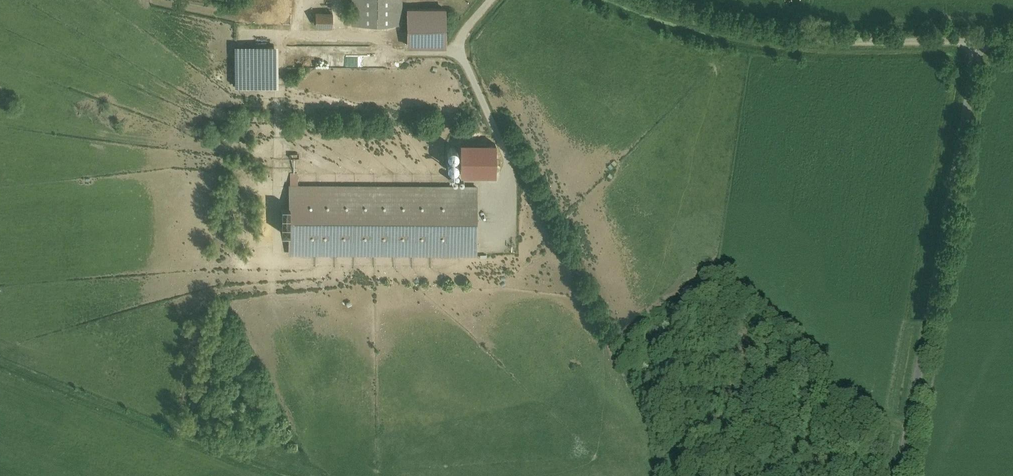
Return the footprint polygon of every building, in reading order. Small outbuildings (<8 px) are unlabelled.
[(348,19),(405,19),(405,0),(348,0),(348,19)] [(316,8),(316,19),(331,19),(331,8),(316,8)] [(281,44),(250,45),(251,87),(282,87),(281,44)] [(289,180),(288,180),(288,251),(476,251),(476,180),(298,180),(298,169),(289,169),(289,180)]
